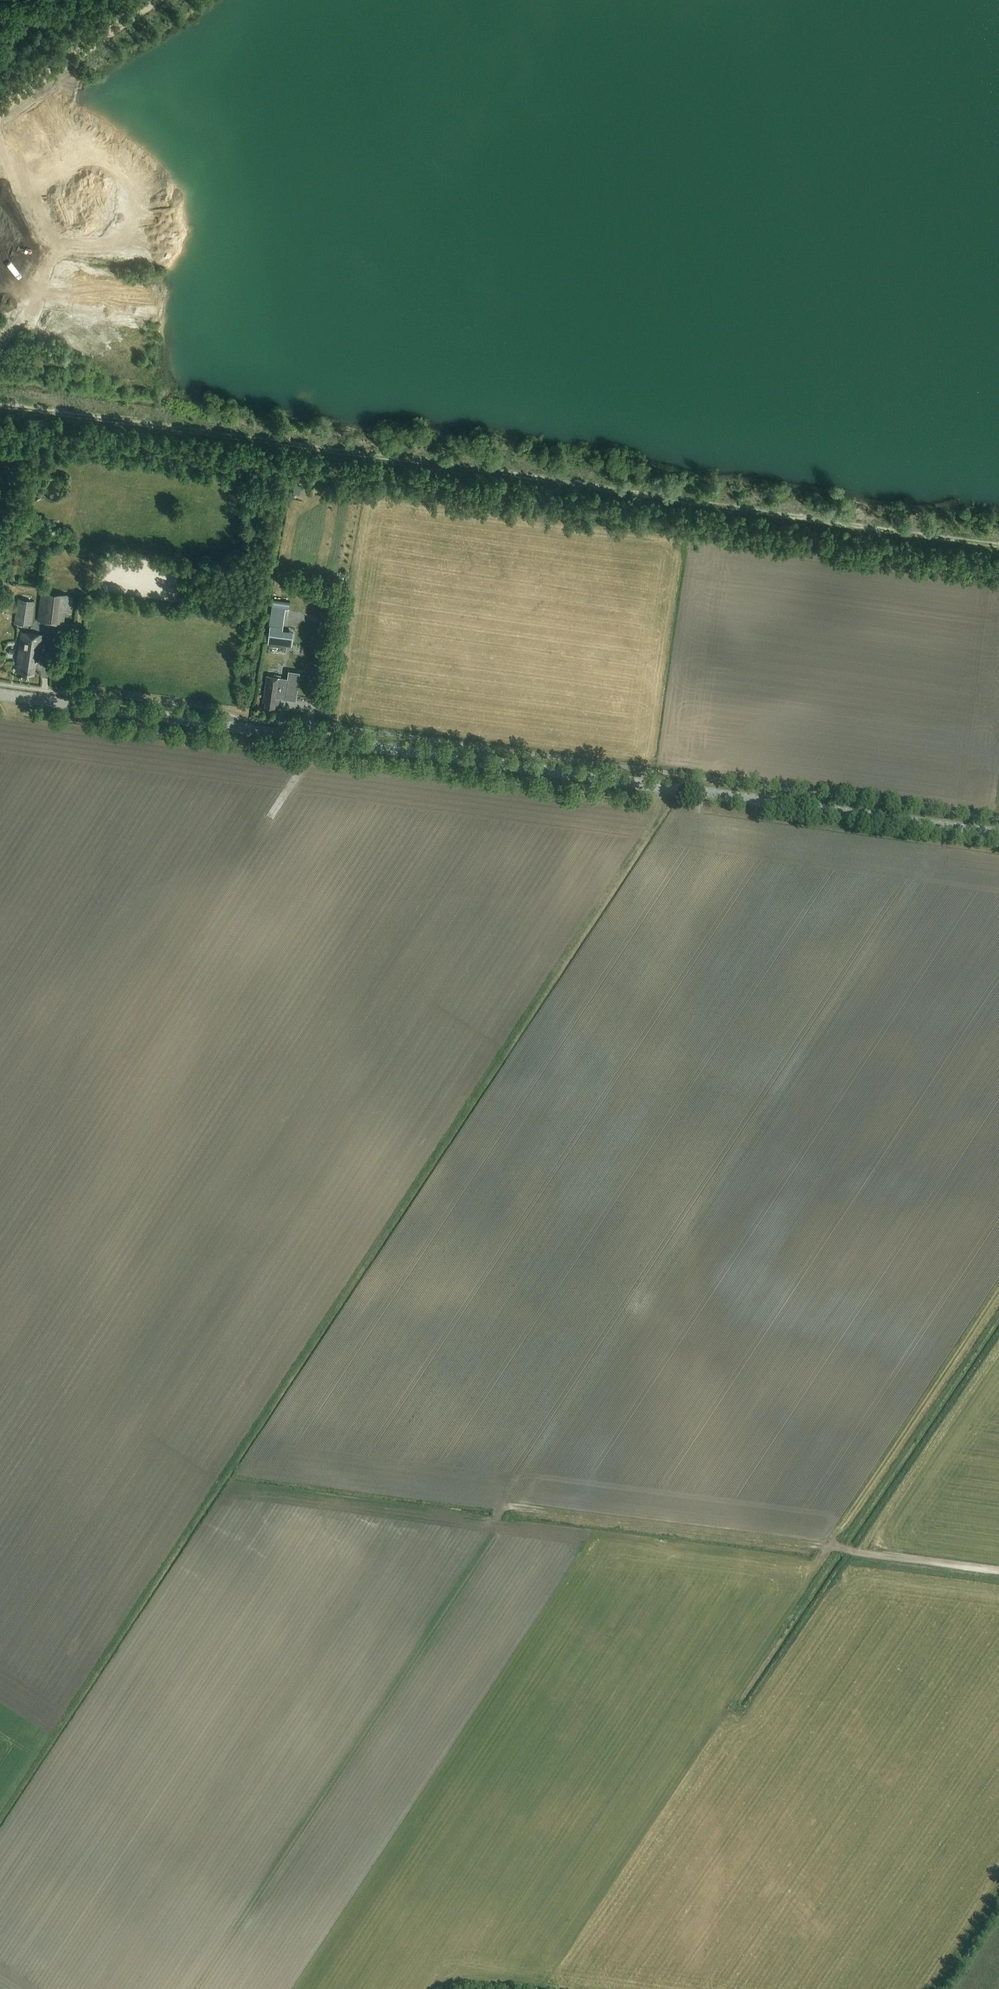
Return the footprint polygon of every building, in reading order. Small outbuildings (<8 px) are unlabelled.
[(72,595),(42,591),(38,621),(63,624),(64,613),(70,614),(72,595)] [(35,601),(18,599),(14,624),(31,626),(35,601)] [(270,628),(283,630),(286,607),(272,605),(269,625),(270,625),(270,628)] [(282,643),(283,630),(270,628),(268,641),(282,643)] [(294,631),(283,630),(282,643),(292,644),(294,631)] [(22,632),(16,671),(33,674),(36,655),(39,656),(42,635),(22,632)] [(280,698),(279,698),(279,696),(286,697),(286,698),(296,700),(299,678),(289,676),(288,679),(281,678),(281,677),(267,675),(263,702),(266,702),(265,706),(278,708),(280,698)]
